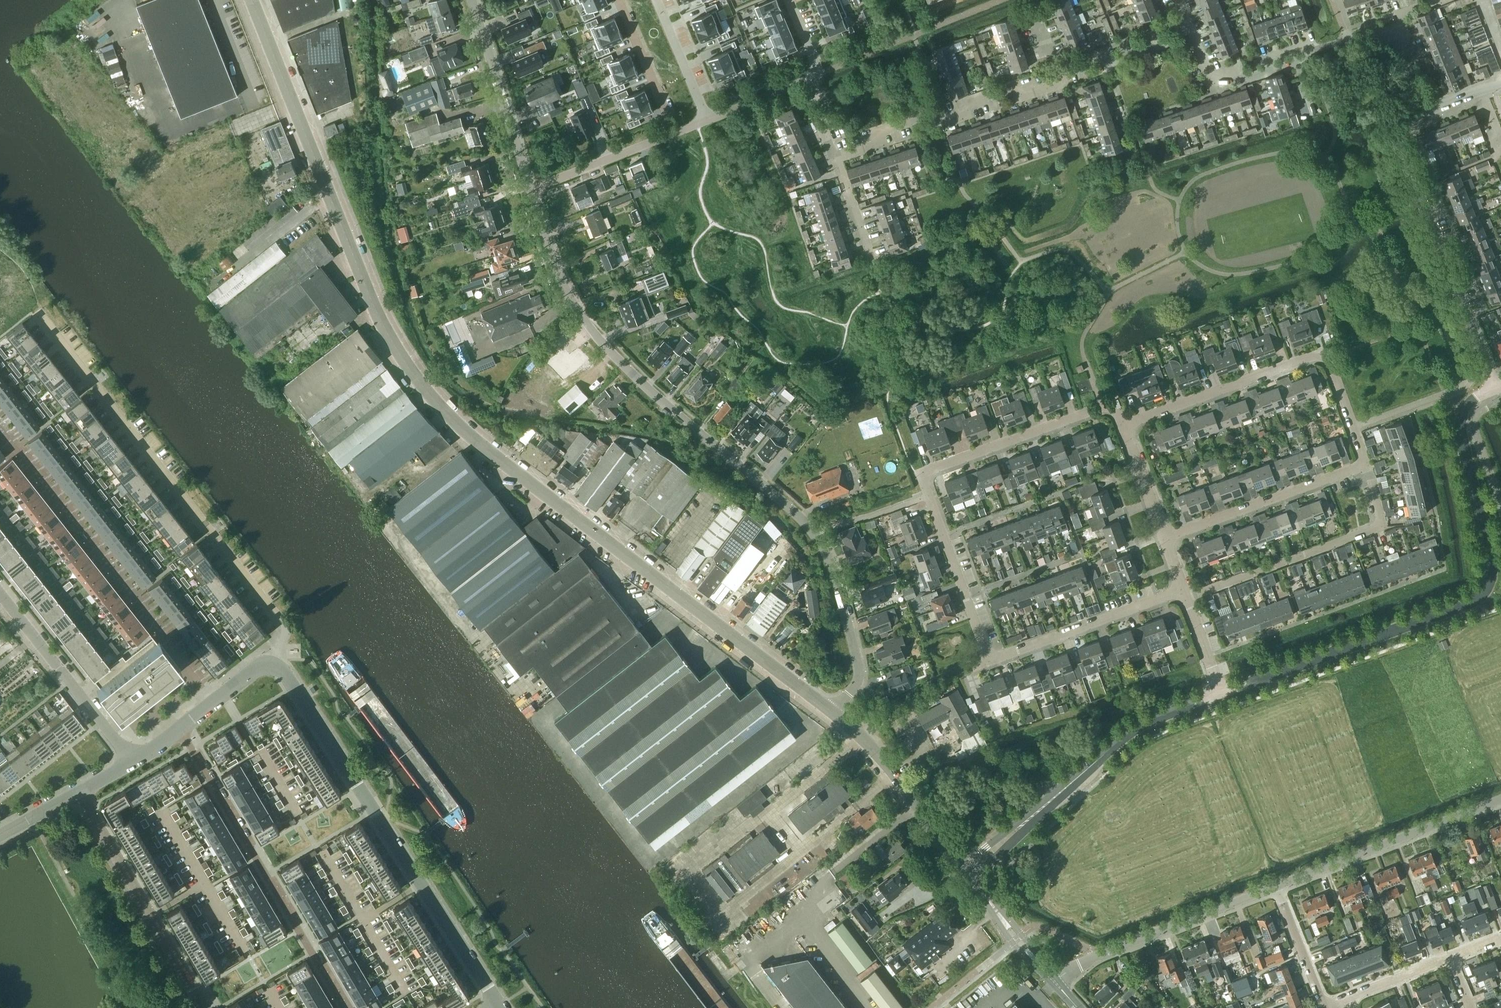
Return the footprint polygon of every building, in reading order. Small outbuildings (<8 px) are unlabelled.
[(137,5),(181,117),(238,95),(200,0),(150,0),(137,5)] [(284,31),(341,8),(338,0),(272,0),(284,31)] [(351,0),(338,0),(341,9),(352,7),(351,0)] [(396,5),(397,8),(403,6),(404,9),(423,3),(422,0),(411,0),(396,5)] [(451,11),(447,0),(431,0),(429,1),(434,16),(451,11)] [(582,15),(584,21),(596,16),(593,10),(609,4),(607,0),(587,0),(582,2),(586,13),(582,15)] [(754,7),(759,17),(781,8),(778,0),(771,0),(754,7)] [(817,5),(821,15),(843,6),(840,0),(828,0),(817,5)] [(1072,5),(1070,0),(1056,0),(1048,3),(1050,8),(1054,7),(1056,12),(1072,5)] [(1137,12),(1157,4),(1155,0),(1154,0),(1152,1),(1151,0),(1140,0),(1133,3),(1137,12)] [(1202,9),(1219,2),(1218,0),(1197,0),(1195,1),(1197,5),(1200,4),(1202,9)] [(1347,13),(1352,11),(1353,14),(1358,12),(1354,0),(1343,0),(1347,13)] [(1358,12),(1363,11),(1362,8),(1367,6),(1365,0),(1354,0),(1358,12)] [(1203,20),(1223,12),(1219,2),(1202,9),(1204,14),(1201,15),(1203,20)] [(696,31),(721,21),(716,10),(719,9),(716,3),(705,8),(707,13),(692,20),(696,31)] [(1157,4),(1137,12),(1141,22),(1158,16),(1155,10),(1158,9),(1157,4)] [(1054,18),(1056,23),(1076,15),(1072,5),(1056,12),(1058,17),(1054,18)] [(1290,7),(1297,29),(1302,27),(1303,31),(1308,29),(1301,6),(1298,5),(1290,7)] [(843,6),(821,15),(825,25),(847,16),(843,6)] [(1283,15),(1282,15),(1288,36),(1293,34),(1292,31),(1297,29),(1290,7),(1282,10),(1283,15)] [(1460,14),(1462,20),(1478,14),(1475,7),(1460,14)] [(520,20),(502,28),(508,42),(532,32),(528,24),(535,21),(529,8),(517,13),(520,20)] [(781,8),(759,17),(759,18),(761,17),(765,26),(785,18),(781,8)] [(1416,23),(1418,27),(1437,19),(1438,19),(1437,18),(1434,9),(1417,16),(1419,21),(1416,23)] [(434,16),(426,18),(430,32),(432,31),(433,33),(438,31),(456,26),(451,11),(434,16)] [(1208,23),(1210,28),(1227,21),(1223,12),(1203,20),(1205,24),(1208,23)] [(1465,27),(1481,20),(1478,14),(1462,20),(1465,27)] [(1063,31),(1080,24),(1076,15),(1056,23),(1058,27),(1061,26),(1063,31)] [(1288,36),(1282,15),(1272,19),(1278,36),(1283,34),(1284,37),(1288,36)] [(847,16),(825,25),(829,35),(841,30),(843,36),(855,31),(852,25),(849,27),(845,17),(847,16)] [(998,33),(1015,27),(1014,23),(1017,22),(1015,16),(995,23),(998,33)] [(1423,30),(1425,35),(1448,26),(1444,16),(1437,18),(1438,19),(1437,19),(1418,27),(1419,32),(1423,30)] [(614,17),(599,24),(597,18),(585,23),(588,28),(590,27),(595,39),(619,29),(614,17)] [(785,18),(765,26),(765,27),(768,26),(771,35),(769,36),(789,28),(785,18)] [(1278,36),(1272,19),(1262,22),(1269,42),(1274,40),(1273,37),(1278,36)] [(338,20),(287,40),(317,114),(352,100),(338,20)] [(696,31),(701,42),(716,35),(719,41),(730,36),(728,31),(725,32),(721,21),(696,31)] [(1211,39),(1231,31),(1227,21),(1210,28),(1212,33),(1209,34),(1211,39)] [(1262,22),(1252,25),(1258,42),(1263,40),(1264,44),(1269,42),(1262,22)] [(1062,37),(1064,42),(1084,34),(1080,24),(1063,31),(1065,36),(1062,37)] [(1423,42),(1425,46),(1452,35),(1448,26),(1425,35),(1427,40),(1423,42)] [(1467,32),(1470,39),(1486,33),(1483,26),(1467,32)] [(998,33),(1002,43),(1022,36),(1020,32),(1017,33),(1015,27),(998,33)] [(789,28),(769,36),(773,46),(771,47),(794,38),(789,28)] [(619,29),(595,39),(599,49),(595,51),(597,57),(611,52),(608,46),(624,39),(619,29)] [(1216,42),(1218,47),(1234,40),(1231,31),(1211,39),(1213,43),(1216,42)] [(1473,46),(1488,39),(1486,33),(1470,39),(1473,46)] [(1088,44),(1084,34),(1064,42),(1066,46),(1069,45),(1071,50),(1088,44)] [(431,35),(419,39),(421,45),(433,41),(431,35)] [(1430,49),(1432,54),(1456,45),(1452,35),(1425,46),(1427,51),(1430,49)] [(1005,53),(1022,47),(1020,42),(1023,41),(1022,36),(1002,43),(1005,53)] [(794,38),(771,47),(776,58),(775,58),(778,64),(789,59),(786,53),(798,48),(794,38)] [(527,55),(513,62),(519,75),(544,65),(538,51),(547,48),(543,40),(524,48),(527,55)] [(1217,53),(1219,58),(1238,50),(1234,40),(1218,47),(1220,52),(1217,53)] [(737,46),(735,41),(721,47),(724,52),(708,59),(713,70),(737,60),(732,48),(737,46)] [(116,84),(128,80),(115,42),(103,46),(116,84)] [(938,60),(955,54),(952,44),(935,49),(938,60)] [(430,55),(426,45),(410,51),(413,58),(414,61),(430,55)] [(438,51),(440,56),(430,60),(435,75),(445,71),(444,67),(462,61),(456,45),(438,51)] [(1431,60),(1433,65),(1460,54),(1456,45),(1432,54),(1434,59),(1431,60)] [(1475,51),(1478,58),(1493,52),(1491,45),(1475,51)] [(1005,53),(1008,62),(1028,56),(1027,51),(1024,52),(1022,47),(1005,53)] [(413,58),(410,51),(401,54),(403,62),(413,58)] [(1480,65),(1496,58),(1493,52),(1478,58),(1480,65)] [(612,54),(600,59),(603,64),(607,62),(612,73),(610,74),(610,75),(634,65),(629,53),(614,60),(612,54)] [(938,60),(941,69),(958,63),(955,54),(938,60)] [(1438,68),(1440,73),(1463,64),(1460,54),(1433,65),(1435,70),(1438,68)] [(1028,56),(1008,62),(1011,73),(1029,67),(1027,61),(1030,60),(1028,56)] [(737,60),(713,70),(717,81),(733,74),(735,80),(747,75),(744,69),(742,70),(737,60)] [(945,79),(962,73),(958,63),(941,69),(945,79)] [(1439,79),(1440,84),(1467,73),(1463,64),(1440,73),(1442,78),(1439,79)] [(614,85),(610,87),(612,93),(626,87),(623,82),(639,75),(634,65),(610,75),(614,85)] [(1485,77),(1489,75),(1486,66),(1479,69),(1480,72),(1483,71),(1485,77)] [(385,88),(382,89),(385,97),(394,94),(391,86),(393,85),(389,73),(380,76),(385,88)] [(945,79),(948,89),(965,83),(962,73),(945,79)] [(1265,79),(1269,89),(1289,82),(1287,77),(1284,79),(1282,73),(1265,79)] [(1467,73),(1440,84),(1442,88),(1445,87),(1448,93),(1471,83),(1467,73)] [(471,83),(451,89),(447,90),(446,87),(448,87),(444,76),(402,92),(410,113),(440,103),(441,106),(453,107),(451,101),(455,100),(475,94),(471,83)] [(551,78),(523,88),(529,104),(544,98),(545,102),(558,97),(551,78)] [(1082,86),(1086,96),(1106,90),(1104,85),(1101,86),(1099,81),(1082,86)] [(1272,98),(1289,93),(1287,88),(1290,87),(1289,82),(1269,89),(1272,98)] [(969,93),(965,83),(948,89),(951,99),(969,93)] [(1242,109),(1252,105),(1246,85),(1240,87),(1242,90),(1237,92),(1242,109)] [(627,89),(615,94),(618,100),(620,99),(625,110),(629,109),(649,100),(645,89),(629,95),(627,89)] [(1107,94),(1106,90),(1086,96),(1089,106),(1106,101),(1104,95),(1107,94)] [(1233,112),(1242,109),(1237,92),(1231,93),(1230,90),(1226,92),(1233,112)] [(597,91),(590,94),(594,101),(601,98),(597,91)] [(1223,115),(1233,112),(1226,92),(1221,93),(1222,97),(1217,98),(1223,115)] [(1272,98),(1275,108),(1295,101),(1294,97),(1291,98),(1289,93),(1272,98)] [(580,99),(582,103),(584,102),(586,107),(593,105),(589,95),(580,99)] [(1058,95),(1053,97),(1060,117),(1070,114),(1065,97),(1059,98),(1058,95)] [(1050,120),(1060,117),(1053,97),(1049,98),(1050,102),(1045,103),(1050,120)] [(1213,118),(1223,115),(1217,98),(1212,100),(1211,97),(1206,98),(1213,118)] [(1204,122),(1213,118),(1206,98),(1202,100),(1203,103),(1198,105),(1204,122)] [(634,119),(627,122),(630,128),(641,123),(638,117),(654,111),(649,100),(629,109),(634,119)] [(1089,106),(1092,116),(1112,109),(1111,105),(1108,106),(1106,101),(1089,106)] [(1295,101),(1275,108),(1279,118),(1296,113),(1294,107),(1297,106),(1295,101)] [(1041,123),(1050,120),(1045,103),(1040,105),(1038,102),(1034,103),(1041,123)] [(547,103),(534,108),(537,115),(549,111),(547,103)] [(1031,127),(1041,123),(1034,103),(1029,105),(1030,108),(1025,110),(1031,127)] [(1194,125),(1204,122),(1198,105),(1193,106),(1192,103),(1187,105),(1194,125)] [(1184,128),(1194,125),(1187,105),(1182,106),(1184,109),(1178,111),(1184,128)] [(780,125),(799,117),(797,112),(794,114),(792,108),(775,116),(780,125)] [(1021,130),(1031,127),(1025,110),(1020,111),(1019,108),(1015,110),(1021,130)] [(1092,116),(1095,126),(1112,120),(1111,115),(1114,114),(1112,109),(1092,116)] [(585,110),(571,117),(580,139),(595,132),(585,110)] [(1011,114),(1006,116),(1012,133),(1021,130),(1015,110),(1010,111),(1011,114)] [(1174,131),(1184,128),(1178,111),(1173,113),(1172,110),(1168,111),(1174,131)] [(1165,135),(1174,131),(1168,111),(1163,113),(1164,116),(1159,118),(1165,135)] [(405,123),(411,140),(412,145),(463,130),(464,133),(465,133),(469,146),(475,144),(489,140),(483,121),(470,125),(470,126),(464,128),(460,117),(440,123),(436,113),(405,123)] [(1473,138),(1482,134),(1474,114),(1469,116),(1467,113),(1463,115),(1471,134),(1473,138)] [(1002,136),(1012,133),(1006,116),(1001,118),(1000,115),(995,116),(1002,136)] [(1266,115),(1259,117),(1262,126),(1269,124),(1266,115)] [(1461,138),(1471,134),(1463,115),(1458,116),(1460,120),(1455,122),(1461,138)] [(992,140),(1002,136),(995,116),(991,118),(992,121),(986,123),(992,140)] [(1155,138),(1165,135),(1159,118),(1154,119),(1153,116),(1148,118),(1155,138)] [(780,125),(784,135),(800,127),(798,123),(801,121),(799,117),(780,125)] [(1145,141),(1155,138),(1148,118),(1144,119),(1145,122),(1139,124),(1145,141)] [(1114,125),(1112,120),(1095,126),(1099,135),(1119,129),(1117,124),(1114,125)] [(1449,120),(1444,122),(1452,142),(1461,138),(1455,122),(1450,124),(1449,120)] [(297,164),(286,137),(280,121),(261,129),(281,179),(296,173),(293,166),(297,164)] [(982,143),(992,140),(986,123),(981,124),(980,121),(976,123),(982,143)] [(327,136),(338,132),(335,122),(323,127),(327,136)] [(1442,146),(1452,142),(1444,122),(1440,124),(1441,127),(1436,129),(1442,146)] [(973,146),(982,143),(976,123),(971,124),(972,127),(967,129),(973,146)] [(788,144),(807,135),(806,131),(802,132),(800,127),(784,135),(788,144)] [(963,149),(973,146),(967,129),(962,131),(961,127),(956,129),(963,149)] [(1442,146),(1436,129),(1431,131),(1430,128),(1425,130),(1433,150),(1442,146)] [(953,153),(963,149),(956,129),(952,130),(953,134),(947,136),(953,153)] [(1120,133),(1119,129),(1099,135),(1102,145),(1119,139),(1117,134),(1120,133)] [(1416,137),(1423,154),(1433,150),(1425,130),(1421,132),(1422,135),(1416,137)] [(788,144),(792,153),(808,146),(806,141),(809,140),(807,135),(788,144)] [(1121,144),(1119,139),(1102,145),(1105,155),(1125,148),(1124,143),(1121,144)] [(910,148),(905,150),(911,167),(921,163),(914,143),(909,145),(910,148)] [(808,146),(792,153),(796,163),(816,154),(814,150),(811,151),(808,146)] [(901,170),(911,167),(905,150),(900,151),(899,148),(895,150),(901,170)] [(892,173),(901,170),(895,150),(890,151),(891,154),(886,156),(892,173)] [(796,163),(800,172),(817,165),(815,160),(818,159),(816,154),(796,163)] [(882,176),(892,173),(886,156),(881,158),(880,155),(875,156),(882,176)] [(872,180),(882,176),(875,156),(871,158),(872,161),(867,162),(872,180)] [(468,181),(473,179),(491,173),(488,163),(476,166),(475,162),(466,165),(465,159),(446,165),(449,174),(463,170),(464,174),(465,173),(468,181)] [(642,160),(629,165),(637,183),(649,178),(650,182),(656,179),(651,168),(646,170),(642,160)] [(1488,160),(1475,165),(1477,171),(1490,166),(1488,160)] [(863,183),(872,180),(867,162),(862,164),(860,161),(856,163),(863,183)] [(620,162),(606,167),(608,172),(622,167),(620,162)] [(852,186),(863,183),(856,163),(851,164),(852,167),(847,169),(852,186)] [(800,172),(805,182),(824,173),(822,168),(819,170),(817,165),(800,172)] [(454,202),(456,207),(479,199),(477,193),(484,191),(483,187),(494,184),(491,173),(473,179),(475,186),(468,188),(470,195),(463,197),(464,199),(454,202)] [(597,178),(591,180),(586,182),(586,181),(572,187),(577,200),(579,206),(593,200),(589,190),(600,186),(602,190),(608,187),(612,186),(607,174),(603,175),(597,178)] [(1444,182),(1448,193),(1473,182),(1471,178),(1462,182),(1459,176),(1444,182)] [(1475,187),(1473,182),(1448,193),(1452,203),(1468,196),(1465,191),(1475,187)] [(623,184),(616,187),(618,193),(626,190),(623,184)] [(812,202),(832,196),(831,191),(828,192),(826,186),(809,192),(812,202)] [(264,206),(271,216),(290,201),(283,192),(264,206)] [(609,201),(611,207),(633,198),(630,192),(609,201)] [(812,202),(815,212),(832,206),(831,201),(834,200),(832,196),(812,202)] [(1452,203),(1456,213),(1481,202),(1479,198),(1470,202),(1468,196),(1452,203)] [(485,219),(503,214),(500,203),(488,207),(487,203),(481,205),(479,199),(456,207),(450,209),(452,217),(456,216),(456,217),(470,212),(468,209),(474,207),(476,214),(483,212),(485,219)] [(895,209),(892,199),(872,206),(873,211),(876,210),(878,215),(895,209)] [(1460,223),(1462,222),(1476,216),(1475,216),(1473,211),(1483,207),(1481,202),(1456,213),(1460,223)] [(819,222),(839,215),(837,210),(834,211),(832,206),(815,212),(819,222)] [(600,209),(599,209),(587,214),(584,216),(591,235),(595,234),(596,234),(608,229),(608,227),(611,226),(607,216),(604,217),(600,209)] [(631,211),(636,223),(642,221),(637,209),(631,211)] [(877,221),(878,226),(898,219),(895,209),(878,215),(880,220),(877,221)] [(480,228),(482,234),(476,236),(479,243),(489,240),(487,234),(496,231),(495,228),(506,224),(503,214),(485,219),(487,226),(480,228)] [(819,222),(822,231),(839,226),(837,221),(840,220),(839,215),(819,222)] [(1462,222),(1466,232),(1491,222),(1489,217),(1480,221),(1478,215),(1475,216),(1476,216),(1462,222)] [(898,219),(878,226),(880,230),(883,229),(885,234),(902,228),(898,219)] [(1493,226),(1491,222),(1466,232),(1470,242),(1486,235),(1484,230),(1493,226)] [(398,228),(400,236),(408,234),(406,226),(398,228)] [(825,241),(845,234),(844,230),(841,231),(839,226),(822,231),(825,241)] [(883,240),(885,245),(905,238),(902,228),(885,234),(886,239),(883,240)] [(336,331),(358,314),(321,266),(334,256),(316,233),(220,310),(273,379),(331,335),(336,331)] [(825,241),(828,251),(845,245),(844,240),(847,239),(845,234),(825,241)] [(1470,242),(1474,252),(1499,242),(1497,237),(1488,241),(1486,235),(1470,242)] [(495,248),(497,254),(518,247),(515,238),(500,243),(498,237),(489,240),(479,243),(474,245),(476,251),(488,247),(489,250),(495,248)] [(908,248),(905,238),(885,245),(886,250),(889,248),(891,254),(908,248)] [(620,262),(618,259),(622,258),(620,254),(626,252),(621,239),(610,243),(612,248),(601,252),(608,268),(620,262)] [(218,307),(286,254),(276,240),(208,294),(218,307)] [(1500,246),(1499,242),(1474,252),(1478,261),(1478,262),(1492,256),(1492,257),(1494,256),(1492,250),(1500,246)] [(410,244),(402,246),(405,254),(413,252),(410,244)] [(828,251),(832,261),(852,254),(850,249),(847,250),(845,245),(828,251)] [(521,257),(518,247),(497,254),(499,260),(493,262),(496,271),(508,268),(506,262),(521,257)] [(236,261),(230,253),(218,263),(224,270),(236,261)] [(1480,273),(1500,264),(1500,253),(1494,256),(1492,257),(1492,256),(1478,262),(1478,261),(1476,262),(1480,273)] [(852,254),(832,261),(835,271),(852,265),(850,259),(853,258),(852,254)] [(1480,273),(1484,283),(1500,276),(1500,264),(1480,273)] [(474,274),(476,280),(490,275),(488,269),(474,274)] [(508,270),(499,273),(477,280),(479,284),(495,278),(496,281),(502,280),(502,281),(506,280),(508,287),(530,280),(527,270),(510,275),(508,270)] [(663,270),(644,277),(649,291),(668,284),(663,270)] [(1488,293),(1500,288),(1500,276),(1484,283),(1488,293)] [(419,282),(411,284),(413,295),(422,292),(419,282)] [(1488,293),(1492,303),(1500,300),(1500,302),(1500,288),(1488,293)] [(1316,292),(1320,304),(1326,301),(1322,290),(1316,292)] [(529,293),(481,312),(493,341),(531,326),(526,315),(545,307),(540,293),(530,296),(529,293)] [(623,315),(645,306),(643,301),(649,299),(647,293),(626,301),(626,302),(619,305),(623,315)] [(686,304),(666,311),(669,318),(688,311),(686,304)] [(1262,307),(1265,315),(1271,313),(1268,305),(1262,307)] [(645,306),(623,315),(627,325),(634,322),(634,323),(655,315),(653,310),(647,312),(645,306)] [(1311,311),(1315,322),(1321,320),(1317,308),(1311,311)] [(1303,320),(1297,323),(1304,342),(1314,338),(1309,325),(1315,323),(1311,311),(1300,314),(1303,320)] [(1493,312),(1485,315),(1487,320),(1495,316),(1493,312)] [(1293,346),(1304,342),(1297,323),(1291,325),(1288,319),(1278,323),(1283,334),(1288,332),(1293,346)] [(8,334),(15,343),(16,342),(31,331),(24,322),(8,334)] [(1259,337),(1266,356),(1276,352),(1271,339),(1277,337),(1273,325),(1262,328),(1265,334),(1259,337)] [(338,344),(282,387),(307,419),(307,418),(312,425),(386,367),(382,361),(383,360),(358,328),(343,340),(338,344)] [(31,331),(16,342),(15,343),(22,352),(38,340),(31,331)] [(695,361),(700,365),(724,336),(719,332),(695,361)] [(1266,356),(1259,337),(1253,339),(1251,333),(1238,337),(1243,349),(1250,346),(1255,360),(1266,356)] [(679,356),(690,342),(688,339),(684,336),(673,350),(679,356)] [(1221,351),(1228,370),(1238,366),(1233,353),(1239,350),(1235,338),(1224,342),(1227,348),(1221,351)] [(38,340),(22,352),(29,361),(45,349),(38,340)] [(721,341),(710,354),(715,358),(726,346),(721,341)] [(668,353),(673,348),(666,342),(661,347),(658,345),(648,358),(660,367),(670,354),(668,353)] [(1217,374),(1228,370),(1221,351),(1215,353),(1213,347),(1202,350),(1207,362),(1213,360),(1217,374)] [(563,379),(586,359),(578,349),(569,355),(564,348),(548,361),(563,379)] [(29,361),(36,370),(52,358),(45,349),(29,361)] [(1183,364),(1190,384),(1200,380),(1195,366),(1201,364),(1197,352),(1187,356),(1189,362),(1183,364)] [(59,367),(52,358),(36,370),(43,379),(59,367)] [(684,368),(690,362),(685,358),(668,377),(677,384),(688,371),(684,368)] [(1180,387),(1190,384),(1183,364),(1181,365),(1181,364),(1180,363),(1179,362),(1179,361),(1178,361),(1177,360),(1176,360),(1175,359),(1174,359),(1173,359),(1172,359),(1171,359),(1169,360),(1170,362),(1164,364),(1169,376),(1175,374),(1180,387)] [(1152,367),(1142,370),(1152,398),(1162,394),(1157,380),(1163,378),(1158,363),(1151,366),(1152,367)] [(50,388),(66,376),(59,367),(43,379),(50,388)] [(350,461),(418,408),(387,369),(312,427),(342,466),(350,461)] [(1065,370),(1064,371),(1060,372),(1066,388),(1071,386),(1065,370)] [(1142,401),(1152,398),(1142,370),(1136,372),(1137,374),(1124,379),(1128,391),(1137,388),(1142,401)] [(1052,387),(1047,389),(1054,408),(1065,404),(1060,390),(1066,388),(1060,372),(1049,377),(1052,387)] [(696,401),(709,386),(712,382),(701,373),(685,391),(687,393),(686,394),(690,397),(690,396),(696,401)] [(731,395),(746,377),(741,374),(727,391),(731,395)] [(779,381),(772,375),(765,382),(773,388),(779,381)] [(1301,378),(1307,396),(1324,390),(1319,376),(1312,378),(1311,375),(1301,378)] [(57,397),(73,385),(66,376),(50,388),(57,397)] [(1286,388),(1291,402),(1307,396),(1301,378),(1291,382),(1292,386),(1286,388)] [(569,380),(563,386),(567,390),(573,385),(569,380)] [(0,388),(0,402),(12,392),(6,383),(0,388)] [(576,383),(558,399),(570,413),(588,397),(576,383)] [(57,397),(64,406),(80,394),(73,385),(57,397)] [(617,402),(626,394),(618,386),(616,387),(614,385),(607,392),(605,390),(593,402),(606,417),(608,415),(608,416),(610,414),(613,418),(619,412),(615,407),(619,404),(617,402)] [(1044,412),(1054,408),(1047,389),(1041,391),(1039,385),(1029,388),(1033,400),(1039,398),(1044,412)] [(1268,390),(1275,408),(1291,402),(1286,388),(1279,390),(1278,387),(1268,390)] [(1015,400),(1009,402),(1017,422),(1027,418),(1022,404),(1028,402),(1023,390),(1013,394),(1015,400)] [(1253,400),(1258,414),(1275,408),(1268,390),(1258,394),(1259,398),(1253,400)] [(722,424),(736,408),(739,411),(754,394),(750,391),(740,403),(733,397),(728,402),(728,401),(714,417),(722,424)] [(12,392),(0,402),(0,406),(5,412),(19,400),(12,392)] [(1006,425),(1017,422),(1009,402),(1009,403),(1007,396),(991,402),(995,414),(1001,412),(1006,425)] [(81,397),(65,410),(72,419),(88,406),(81,397)] [(1245,398),(1235,402),(1242,420),(1258,414),(1253,400),(1247,402),(1245,398)] [(19,400),(5,412),(11,420),(26,409),(19,400)] [(731,432),(740,439),(753,423),(759,416),(764,411),(752,401),(748,406),(741,414),(744,417),(731,432)] [(1242,420),(1235,402),(1225,406),(1227,410),(1220,412),(1226,426),(1242,420)] [(971,416),(979,436),(989,432),(984,418),(990,416),(985,404),(975,408),(977,414),(971,416)] [(88,406),(72,419),(79,428),(95,415),(89,408),(88,406)] [(439,431),(418,408),(350,461),(368,485),(369,484),(372,488),(417,453),(425,464),(451,444),(441,432),(440,433),(439,431)] [(26,409),(11,420),(18,429),(32,418),(26,409)] [(1213,410),(1203,414),(1209,432),(1226,426),(1220,412),(1214,414),(1213,410)] [(979,436),(971,416),(965,418),(963,412),(952,416),(957,428),(963,426),(968,439),(979,436)] [(1209,432),(1203,414),(1193,418),(1194,422),(1188,424),(1193,438),(1209,432)] [(84,439),(87,437),(86,437),(102,424),(95,415),(79,428),(77,430),(84,439)] [(649,420),(644,416),(639,423),(644,427),(649,420)] [(939,428),(933,430),(941,449),(951,446),(946,432),(952,430),(957,428),(952,416),(947,418),(937,422),(939,428)] [(32,418),(18,429),(25,437),(39,426),(32,418)] [(753,423),(740,439),(747,445),(760,430),(763,433),(770,425),(762,418),(755,425),(753,423)] [(1383,441),(1405,433),(1401,422),(1385,428),(1384,426),(1378,428),(1383,441)] [(757,453),(768,462),(777,452),(778,453),(782,447),(773,439),(781,428),(775,423),(766,433),(771,437),(757,453)] [(1181,426),(1179,423),(1170,426),(1177,444),(1193,438),(1188,424),(1181,426)] [(86,437),(87,437),(93,446),(109,433),(103,426),(102,424),(86,437)] [(930,453),(941,449),(933,430),(927,432),(925,426),(915,430),(920,442),(925,440),(930,453)] [(1177,444),(1170,426),(1160,430),(1161,434),(1155,436),(1155,438),(1152,440),(1152,446),(1155,451),(1158,453),(1160,450),(1177,444)] [(1093,428),(1083,431),(1091,454),(1101,450),(1102,452),(1109,450),(1105,438),(1098,440),(1093,428)] [(520,452),(534,462),(551,440),(537,430),(520,452)] [(573,443),(581,432),(580,431),(566,430),(565,436),(573,443)] [(48,440),(41,431),(28,442),(34,451),(48,440)] [(1091,454),(1083,431),(1072,435),(1077,448),(1072,450),(1077,464),(1078,468),(1084,466),(1081,458),(1091,454)] [(576,466),(580,461),(594,442),(581,432),(573,443),(563,456),(576,466)] [(98,457),(101,455),(100,455),(116,442),(109,433),(93,446),(91,448),(98,457)] [(795,449),(803,438),(797,433),(788,444),(795,449)] [(1387,452),(1393,450),(1409,444),(1405,433),(1383,441),(1387,452)] [(551,440),(534,462),(549,474),(563,455),(572,442),(565,436),(558,445),(551,440)] [(591,470),(609,446),(598,437),(594,442),(580,461),(591,470)] [(1341,437),(1324,443),(1331,461),(1341,457),(1339,453),(1346,451),(1341,437)] [(1375,443),(1373,437),(1365,440),(1367,446),(1375,443)] [(1071,466),(1077,464),(1072,450),(1066,452),(1061,439),(1051,443),(1057,460),(1058,459),(1060,465),(1069,462),(1071,466)] [(55,449),(48,440),(34,451),(41,459),(55,449)] [(596,510),(619,480),(643,449),(631,440),(625,448),(614,440),(574,493),(596,510)] [(100,455),(101,455),(107,464),(123,451),(118,444),(116,442),(100,455)] [(647,443),(643,449),(619,480),(663,513),(652,527),(662,535),(701,483),(651,445),(651,446),(647,443)] [(1060,469),(1057,460),(1051,443),(1041,447),(1045,460),(1040,462),(1045,475),(1050,473),(1050,472),(1060,469)] [(1300,452),(1292,455),(1298,473),(1308,469),(1307,465),(1313,463),(1308,449),(1307,449),(1305,443),(1299,445),(1298,447),(1300,452)] [(1321,464),(1331,461),(1324,443),(1308,449),(1313,463),(1320,460),(1321,464)] [(1397,460),(1413,455),(1409,444),(1393,450),(1397,460)] [(41,459),(48,468),(61,457),(55,449),(41,459)] [(123,451),(107,464),(114,473),(130,460),(123,451)] [(585,546),(584,547),(548,519),(542,523),(537,516),(531,520),(532,521),(522,528),(461,451),(401,499),(388,509),(453,592),(481,629),(484,626),(579,552),(585,547),(585,546)] [(1029,451),(1019,455),(1029,481),(1039,477),(1039,478),(1045,475),(1040,462),(1034,464),(1029,451)] [(1013,471),(1008,473),(1013,487),(1018,485),(1029,481),(1019,455),(1009,459),(1013,471)] [(1292,455),(1275,461),(1280,475),(1287,473),(1288,476),(1298,473),(1292,455)] [(1399,472),(1416,468),(1413,455),(1397,460),(1399,472)] [(68,466),(61,457),(48,468),(54,476),(68,466)] [(18,465),(12,458),(0,467),(0,478),(0,479),(18,465)] [(1374,468),(1378,467),(1386,464),(1384,459),(1372,463),(1374,468)] [(130,460),(114,473),(122,482),(138,469),(137,469),(132,462),(130,460)] [(556,474),(571,485),(578,476),(567,468),(571,464),(566,461),(556,474)] [(1275,461),(1259,467),(1266,485),(1276,481),(1274,477),(1280,475),(1275,461)] [(1007,489),(1013,487),(1008,473),(1002,475),(997,463),(987,466),(993,483),(1003,479),(1007,489)] [(18,465),(0,479),(6,486),(24,473),(18,465)] [(75,474),(68,466),(54,476),(61,485),(75,474)] [(830,498),(849,491),(840,466),(821,473),(822,477),(806,484),(813,501),(829,495),(830,498)] [(983,487),(993,483),(987,466),(977,470),(981,483),(976,485),(981,499),(987,497),(983,487)] [(1256,488),(1266,485),(1259,467),(1243,473),(1248,487),(1254,485),(1256,488)] [(1399,472),(1402,483),(1419,479),(1416,468),(1399,472)] [(138,469),(122,482),(128,491),(129,491),(145,478),(144,478),(139,471),(138,469)] [(1175,480),(1186,476),(1183,469),(1172,473),(1175,480)] [(12,494),(30,480),(24,473),(6,486),(12,494)] [(1243,473),(1226,479),(1233,497),(1243,493),(1241,489),(1248,487),(1243,473)] [(75,474),(61,485),(68,493),(82,483),(75,474)] [(966,474),(955,478),(963,500),(973,496),(975,501),(981,499),(976,485),(970,487),(966,474)] [(129,491),(128,491),(126,492),(133,502),(152,487),(146,480),(145,478),(129,491)] [(953,504),(963,500),(955,478),(945,482),(949,495),(943,497),(948,511),(955,508),(953,504)] [(1226,479),(1210,485),(1215,499),(1222,497),(1223,500),(1233,497),(1226,479)] [(1404,494),(1421,490),(1419,479),(1402,483),(1404,494)] [(30,480),(12,494),(18,502),(36,488),(30,480)] [(1091,495),(1094,505),(1111,500),(1107,489),(1094,494),(1094,493),(1098,491),(1095,481),(1076,488),(1076,489),(1074,490),(1076,495),(1078,494),(1078,493),(1080,492),(1083,498),(1091,495)] [(88,491),(82,483),(68,493),(75,502),(88,491)] [(714,491),(727,501),(731,496),(718,485),(714,491)] [(1209,501),(1215,499),(1210,485),(1194,491),(1200,509),(1210,505),(1209,501)] [(385,493),(393,503),(402,496),(395,486),(385,493)] [(152,487),(133,502),(141,511),(143,509),(159,496),(153,489),(152,487)] [(36,488),(18,502),(24,509),(42,495),(36,488)] [(611,516),(613,517),(624,502),(618,498),(622,493),(618,490),(614,495),(613,494),(602,509),(607,513),(607,514),(610,517),(611,516)] [(1071,496),(1069,490),(1062,493),(1065,499),(1071,496)] [(1404,494),(1407,505),(1424,501),(1421,490),(1404,494)] [(88,491),(75,502),(81,510),(95,500),(88,491)] [(1190,512),(1200,509),(1194,491),(1177,497),(1182,511),(1189,509),(1190,512)] [(42,495),(24,509),(30,517),(48,503),(42,495)] [(143,509),(150,518),(166,505),(165,505),(160,498),(159,496),(143,509)] [(694,546),(676,570),(688,579),(706,555),(713,554),(746,510),(730,498),(694,546)] [(1319,499),(1309,503),(1316,521),(1332,515),(1332,512),(1336,511),(1333,502),(1328,503),(1327,501),(1321,503),(1319,499)] [(102,508),(95,500),(81,510),(88,519),(102,508)] [(1090,525),(1104,520),(1102,515),(1115,510),(1111,500),(1094,505),(1095,506),(1089,508),(1093,518),(1088,519),(1090,525)] [(1407,505),(1410,516),(1411,522),(1420,520),(1419,514),(1427,512),(1424,501),(1407,505)] [(36,524),(53,511),(48,503),(30,517),(36,524)] [(1316,521),(1309,503),(1299,506),(1301,510),(1294,513),(1299,527),(1316,521)] [(166,505),(150,518),(157,527),(173,514),(172,513),(167,507),(166,505)] [(1059,505),(1049,509),(1055,525),(1058,532),(1068,528),(1066,523),(1059,505)] [(986,513),(984,507),(978,509),(980,516),(986,513)] [(102,508),(88,519),(95,528),(108,517),(102,508)] [(1055,525),(1049,509),(1039,512),(1047,536),(1051,534),(1049,528),(1055,525)] [(36,524),(42,532),(59,518),(53,511),(36,524)] [(697,586),(709,596),(763,523),(747,511),(713,556),(716,562),(697,586)] [(1287,511),(1277,515),(1283,533),(1299,527),(1294,513),(1288,515),(1287,511)] [(16,512),(9,518),(13,522),(19,517),(16,512)] [(1043,537),(1047,536),(1039,512),(1029,516),(1037,539),(1043,536),(1043,537)] [(903,533),(924,526),(920,515),(908,519),(906,513),(891,519),(895,529),(901,527),(903,533)] [(173,514),(157,527),(164,536),(180,523),(179,522),(174,516),(173,514)] [(1267,539),(1283,533),(1277,515),(1267,518),(1268,522),(1262,525),(1267,539)] [(1037,539),(1029,516),(1019,520),(1029,549),(1033,548),(1031,541),(1037,539)] [(115,525),(108,517),(95,528),(101,536),(115,525)] [(42,532),(48,540),(65,526),(59,518),(42,532)] [(1019,520),(1008,524),(1014,540),(1021,538),(1025,550),(1029,549),(1019,520)] [(1106,537),(1123,531),(1119,521),(1106,526),(1104,520),(1090,525),(1092,531),(1102,527),(1106,537)] [(180,523),(164,536),(171,545),(187,532),(186,531),(181,525),(180,523)] [(1254,523),(1244,527),(1250,545),(1267,539),(1262,525),(1255,527),(1254,523)] [(1014,540),(1008,524),(998,527),(1007,550),(1011,549),(1008,542),(1014,540)] [(122,534),(115,525),(101,536),(108,545),(122,534)] [(48,540),(54,547),(71,533),(65,526),(48,540)] [(861,537),(856,526),(840,533),(845,544),(842,545),(851,565),(872,555),(864,536),(861,537)] [(924,526),(903,533),(906,540),(900,543),(904,553),(918,547),(916,541),(928,537),(924,526)] [(1003,552),(1007,550),(998,527),(988,531),(994,547),(1000,545),(1003,552)] [(1234,551),(1250,545),(1244,527),(1234,530),(1235,534),(1229,537),(1234,551)] [(988,531),(978,535),(986,558),(990,556),(988,550),(994,547),(988,531)] [(1102,557),(1116,552),(1114,547),(1126,542),(1123,531),(1106,537),(1110,548),(1100,551),(1102,557)] [(171,545),(178,554),(194,541),(193,540),(188,534),(187,532),(171,545)] [(5,533),(0,537),(0,552),(12,543),(5,533)] [(60,555),(77,541),(71,533),(54,547),(60,555)] [(122,534),(108,545),(115,553),(129,542),(122,534)] [(982,559),(986,558),(978,535),(968,538),(974,555),(980,552),(982,559)] [(1221,535),(1211,539),(1218,557),(1234,551),(1229,537),(1223,539),(1221,535)] [(1201,563),(1218,557),(1211,539),(1201,542),(1203,546),(1196,549),(1201,563)] [(727,572),(709,596),(719,603),(732,586),(735,588),(763,549),(751,540),(727,572)] [(1070,542),(1073,552),(1078,550),(1075,540),(1070,542)] [(66,562),(83,549),(77,541),(60,555),(66,562)] [(663,541),(656,550),(660,553),(667,544),(663,541)] [(129,542),(115,553),(122,562),(135,551),(129,542)] [(20,552),(12,543),(0,552),(0,561),(3,565),(20,552)] [(197,543),(181,556),(188,565),(204,552),(197,543)] [(1432,545),(1421,549),(1427,565),(1438,561),(1432,545)] [(1348,557),(1344,546),(1339,548),(1343,559),(1348,557)] [(913,554),(919,570),(937,564),(934,554),(930,555),(927,548),(913,554)] [(1337,561),(1343,559),(1339,548),(1333,550),(1337,561)] [(66,562),(72,570),(89,556),(83,549),(66,562)] [(1416,569),(1427,565),(1421,549),(1410,553),(1416,569)] [(128,570),(142,560),(135,551),(122,562),(128,570)] [(1386,555),(1389,561),(1395,577),(1405,573),(1399,557),(1397,551),(1386,555)] [(27,562),(20,552),(3,565),(11,575),(27,562)] [(204,552),(188,565),(195,574),(211,561),(204,552)] [(555,721),(649,841),(791,729),(756,685),(740,697),(716,666),(700,678),(665,634),(652,645),(592,567),(591,568),(579,552),(484,626),(521,674),(534,664),(570,709),(555,721)] [(1110,572),(1134,563),(1130,553),(1118,558),(1116,552),(1102,557),(1104,563),(1106,562),(1110,572)] [(1405,573),(1416,569),(1410,553),(1399,557),(1405,573)] [(1317,556),(1321,566),(1326,564),(1322,554),(1317,556)] [(78,578),(95,564),(89,556),(72,570),(78,578)] [(1037,558),(1040,565),(1046,563),(1043,556),(1037,558)] [(1316,568),(1321,566),(1317,556),(1312,558),(1316,568)] [(901,562),(899,557),(892,559),(894,565),(901,562)] [(149,568),(142,560),(128,570),(135,579),(149,568)] [(211,561),(195,574),(202,583),(218,570),(211,561)] [(1384,581),(1395,577),(1389,561),(1378,565),(1384,581)] [(35,571),(27,562),(11,575),(18,584),(35,571)] [(1110,572),(1112,578),(1116,590),(1128,585),(1125,578),(1138,574),(1134,563),(1110,572)] [(1235,573),(1241,571),(1238,563),(1232,566),(1235,573)] [(95,564),(78,578),(84,585),(101,572),(95,564)] [(937,564),(919,570),(926,589),(940,584),(937,575),(941,574),(937,564)] [(1300,574),(1296,564),(1290,566),(1294,576),(1300,574)] [(1373,585),(1384,581),(1378,565),(1367,569),(1373,585)] [(1071,569),(1080,592),(1080,593),(1084,591),(1091,589),(1088,582),(1082,566),(1071,569)] [(798,586),(805,577),(791,567),(781,580),(791,588),(794,590),(798,586)] [(149,568),(135,579),(142,587),(155,577),(149,568)] [(1007,577),(1014,574),(1012,568),(1005,571),(1007,577)] [(1071,569),(1061,573),(1070,596),(1074,595),(1073,594),(1080,592),(1071,569)] [(218,570),(202,583),(209,592),(225,579),(218,570)] [(18,584),(25,594),(42,580),(35,571),(18,584)] [(1360,571),(1349,575),(1355,592),(1366,588),(1360,571)] [(101,572),(84,585),(90,593),(107,579),(101,572)] [(1276,583),(1272,572),(1266,574),(1271,585),(1276,583)] [(884,577),(868,583),(870,588),(861,592),(866,607),(887,599),(882,584),(897,579),(895,573),(884,577)] [(1061,573),(1051,577),(1057,593),(1063,591),(1066,598),(1070,596),(1061,573)] [(1265,587),(1271,585),(1266,574),(1261,576),(1265,587)] [(1344,596),(1355,592),(1349,575),(1338,579),(1344,596)] [(760,601),(772,588),(759,577),(747,590),(760,601)] [(1051,596),(1057,593),(1051,577),(1041,581),(1049,604),(1053,602),(1051,596)] [(1205,577),(1197,580),(1200,587),(1207,585),(1205,577)] [(148,589),(155,598),(168,587),(162,578),(148,589)] [(107,579),(90,593),(96,600),(113,587),(107,579)] [(225,579),(209,592),(216,601),(232,588),(225,579)] [(1338,579),(1327,583),(1333,599),(1344,596),(1338,579)] [(50,590),(42,580),(25,594),(33,603),(50,590)] [(69,580),(63,585),(66,590),(72,585),(69,580)] [(1257,595),(1252,580),(1246,582),(1250,593),(1251,598),(1257,595)] [(1045,605),(1049,604),(1041,581),(1031,584),(1037,601),(1040,607),(1045,605)] [(1250,593),(1246,582),(1237,585),(1241,596),(1250,593)] [(1323,603),(1333,599),(1327,583),(1317,587),(1323,603)] [(1031,603),(1037,601),(1031,584),(1021,588),(1029,611),(1033,610),(1031,603)] [(1239,597),(1235,586),(1229,588),(1233,599),(1239,597)] [(102,608),(119,594),(113,587),(96,600),(102,608)] [(155,598),(161,606),(175,595),(168,587),(155,598)] [(1301,611),(1312,607),(1306,591),(1305,591),(1303,587),(1293,590),(1301,611)] [(1317,587),(1306,591),(1312,607),(1323,603),(1317,587)] [(232,588),(216,601),(223,610),(239,597),(232,588)] [(1025,613),(1029,611),(1021,588),(1011,592),(1017,608),(1023,606),(1025,613)] [(806,590),(810,616),(820,615),(816,589),(806,590)] [(33,603),(40,612),(57,599),(50,590),(33,603)] [(771,591),(746,623),(762,635),(787,603),(771,591)] [(935,610),(952,603),(948,593),(936,597),(934,591),(922,596),(924,602),(931,599),(935,610)] [(1011,592),(1000,595),(1009,619),(1013,617),(1010,611),(1017,608),(1011,592)] [(742,618),(752,604),(751,603),(754,599),(747,593),(743,597),(743,596),(732,610),(742,618)] [(119,594),(102,608),(108,616),(125,602),(119,594)] [(161,606),(168,615),(182,604),(175,595),(161,606)] [(1005,620),(1009,619),(1000,595),(990,599),(996,616),(1003,613),(1005,620)] [(239,597),(223,610),(230,619),(246,607),(239,597)] [(1215,597),(1209,599),(1213,610),(1219,608),(1215,597)] [(1288,598),(1277,602),(1283,618),(1294,614),(1288,598)] [(64,609),(57,599),(40,612),(48,622),(64,609)] [(1260,608),(1255,610),(1261,626),(1272,622),(1266,606),(1265,606),(1263,600),(1258,602),(1260,608)] [(108,616),(114,623),(131,610),(125,602),(108,616)] [(1272,622),(1283,618),(1277,602),(1266,606),(1272,622)] [(952,603),(935,610),(939,620),(927,625),(929,631),(946,625),(944,619),(956,614),(952,603)] [(168,615),(175,623),(189,613),(182,604),(168,615)] [(246,607),(230,619),(237,628),(253,616),(246,607)] [(894,607),(867,617),(874,634),(880,631),(882,636),(888,634),(887,629),(892,627),(892,626),(898,618),(894,607)] [(72,618),(64,609),(48,622),(55,631),(72,618)] [(1239,616),(1234,617),(1240,634),(1251,630),(1245,613),(1243,609),(1237,611),(1239,616)] [(131,610),(114,623),(120,631),(137,617),(131,610)] [(1251,630),(1261,626),(1255,610),(1245,613),(1251,630)] [(1240,634),(1234,617),(1232,611),(1214,617),(1221,634),(1227,632),(1229,638),(1240,634)] [(189,613),(175,623),(181,632),(196,621),(189,613)] [(253,616),(237,628),(244,637),(260,625),(253,616)] [(137,617),(120,631),(126,638),(143,625),(137,617)] [(1163,617),(1152,621),(1162,647),(1172,644),(1171,642),(1178,640),(1174,628),(1167,630),(1163,617)] [(1173,620),(1177,629),(1185,626),(1181,617),(1173,620)] [(55,631),(63,641),(79,628),(72,618),(55,631)] [(790,620),(777,637),(784,642),(797,625),(790,620)] [(196,621),(181,632),(188,641),(202,629),(196,621)] [(1162,647),(1152,621),(1142,625),(1147,638),(1141,640),(1146,654),(1152,651),(1162,647)] [(1034,626),(1038,635),(1044,633),(1041,623),(1034,626)] [(1027,626),(1030,635),(1037,633),(1033,624),(1027,626)] [(132,646),(149,632),(143,625),(126,638),(132,646)] [(260,625),(244,637),(251,646),(267,634),(260,625)] [(87,637),(79,628),(63,641),(70,650),(87,637)] [(209,638),(202,629),(188,641),(195,649),(209,638)] [(1140,656),(1146,654),(1141,640),(1135,642),(1131,629),(1120,633),(1128,654),(1138,650),(1140,656)] [(1016,641),(1023,639),(1021,633),(1014,636),(1016,641)] [(1128,654),(1120,633),(1110,637),(1115,650),(1109,652),(1114,665),(1120,663),(1118,657),(1128,654)] [(876,650),(876,651),(881,664),(882,664),(881,663),(891,660),(893,663),(903,659),(899,648),(906,646),(902,634),(883,641),(885,647),(877,651),(877,650),(876,650)] [(1009,644),(1016,641),(1014,636),(1007,638),(1009,644)] [(77,660),(94,647),(87,637),(70,650),(77,660)] [(112,663),(109,665),(92,679),(99,687),(96,689),(118,717),(120,714),(178,669),(180,668),(158,640),(156,642),(153,637),(125,659),(122,655),(116,660),(112,663)] [(216,646),(209,638),(195,649),(201,658),(216,646)] [(1108,667),(1114,665),(1109,652),(1104,654),(1099,641),(1088,645),(1094,661),(1098,671),(1108,667)] [(1083,661),(1077,663),(1082,677),(1084,680),(1089,678),(1084,665),(1094,661),(1088,645),(1078,648),(1083,661)] [(216,646),(201,658),(208,666),(222,655),(216,646)] [(101,656),(94,647),(77,660),(85,669),(101,656)] [(1082,677),(1077,663),(1072,665),(1067,653),(1056,656),(1066,682),(1076,679),(1082,677)] [(222,655),(208,666),(215,675),(229,664),(222,655)] [(109,665),(101,656),(85,669),(92,679),(109,665)] [(1051,673),(1045,675),(1050,689),(1056,687),(1056,686),(1066,682),(1056,656),(1046,660),(1051,673)] [(887,679),(887,680),(892,693),(911,686),(907,676),(913,674),(909,664),(897,668),(899,675),(887,679)] [(1050,689),(1045,675),(1040,677),(1035,664),(1025,668),(1034,694),(1044,690),(1045,691),(1050,689)] [(1168,664),(1161,666),(1163,672),(1170,670),(1168,664)] [(1019,685),(1013,687),(1018,700),(1024,698),(1034,694),(1025,668),(1014,672),(1019,685)] [(1003,676),(993,680),(1002,705),(1004,705),(1004,706),(1011,703),(1011,702),(1012,701),(1013,702),(1018,700),(1013,687),(1008,689),(1003,676)] [(1002,705),(993,680),(982,684),(987,696),(975,701),(975,702),(969,704),(972,711),(978,709),(979,713),(991,708),(992,710),(1001,707),(1001,706),(1002,705)] [(979,729),(957,689),(940,698),(942,702),(918,715),(925,729),(926,728),(926,727),(934,722),(935,724),(950,716),(962,739),(979,729)] [(265,721),(278,713),(281,700),(280,700),(279,700),(278,700),(277,700),(277,701),(259,711),(265,721)] [(281,700),(278,713),(285,725),(294,719),(284,703),(284,702),(283,702),(283,701),(282,701),(282,700),(281,700)] [(70,705),(58,714),(73,734),(74,734),(73,733),(76,731),(76,732),(77,731),(76,730),(79,728),(80,729),(81,729),(80,728),(83,725),(83,727),(84,726),(73,712),(73,711),(74,711),(70,705)] [(1043,710),(1046,717),(1056,714),(1054,707),(1043,710)] [(260,723),(265,721),(259,711),(244,720),(252,734),(263,728),(260,723)] [(1025,716),(1027,722),(1034,720),(1032,713),(1025,716)] [(73,735),(73,734),(58,714),(47,722),(63,742),(62,741),(65,739),(66,740),(67,740),(66,738),(69,736),(70,737),(69,736),(72,734),(73,735)] [(281,728),(286,737),(300,728),(294,719),(285,725),(281,728)] [(47,722),(37,731),(53,751),(53,750),(52,749),(55,747),(56,748),(55,747),(58,744),(59,745),(60,745),(59,744),(62,742),(63,743),(63,742),(47,722)] [(236,725),(226,731),(234,745),(244,739),(236,725)] [(306,737),(300,728),(286,737),(292,746),(306,737)] [(37,731),(27,739),(42,759),(42,757),(44,755),(45,756),(46,756),(45,755),(48,752),(49,754),(49,753),(49,752),(51,750),(52,751),(53,751),(37,731)] [(234,745),(226,731),(216,736),(219,742),(225,751),(234,745)] [(312,746),(306,737),(292,746),(298,755),(312,746)] [(27,739),(16,747),(32,767),(31,765),(34,763),(35,764),(36,764),(35,763),(37,761),(38,762),(39,761),(38,760),(41,758),(42,759),(27,739)] [(225,751),(219,742),(210,747),(218,761),(228,756),(225,751)] [(973,751),(969,744),(962,748),(965,755),(973,751)] [(318,755),(312,746),(298,755),(304,764),(318,755)] [(31,767),(32,767),(16,747),(6,755),(21,775),(22,775),(21,774),(24,771),(24,773),(25,772),(24,771),(27,769),(28,770),(29,769),(28,768),(31,766),(31,767)] [(0,759),(0,769),(11,783),(10,782),(13,780),(14,781),(15,780),(14,779),(17,777),(18,778),(18,777),(17,776),(20,774),(21,775),(6,755),(0,759)] [(323,765),(318,755),(304,764),(310,773),(323,765)] [(173,762),(164,768),(172,782),(181,776),(176,767),(173,762)] [(181,776),(184,781),(194,776),(185,762),(176,767),(181,776)] [(228,784),(246,774),(241,764),(222,775),(228,784)] [(329,774),(323,765),(310,773),(315,783),(329,774)] [(172,782),(164,768),(154,773),(163,787),(172,782)] [(0,791),(1,791),(0,790),(3,788),(4,789),(4,788),(3,787),(6,785),(7,786),(8,786),(7,785),(10,782),(11,783),(0,769),(0,791)] [(163,787),(154,773),(145,779),(153,793),(163,787)] [(804,792),(809,798),(789,814),(803,831),(823,815),(828,821),(841,811),(841,812),(846,808),(845,807),(852,802),(847,796),(850,794),(836,776),(833,778),(829,773),(804,792)] [(246,774),(228,784),(234,794),(252,783),(246,774)] [(335,783),(329,774),(315,783),(321,792),(335,783)] [(153,793),(145,779),(136,784),(144,798),(153,793)] [(252,783),(234,794),(239,803),(257,792),(252,783)] [(335,783),(321,792),(317,794),(324,805),(328,803),(342,794),(335,783)] [(136,784),(126,790),(135,804),(144,798),(136,784)] [(185,797),(191,806),(209,795),(204,786),(185,797)] [(766,797),(759,788),(737,805),(744,814),(749,810),(753,815),(764,807),(760,802),(766,797)] [(105,804),(118,807),(132,799),(126,790),(107,801),(106,801),(106,802),(106,803),(105,803),(105,804)] [(263,802),(257,792),(239,803),(245,813),(263,802)] [(215,805),(209,795),(191,806),(197,816),(215,805)] [(263,802),(245,813),(250,822),(268,811),(263,802)] [(105,804),(105,805),(105,806),(105,807),(105,808),(116,826),(126,821),(118,807),(105,804)] [(220,814),(215,805),(197,816),(202,825),(220,814)] [(879,815),(872,807),(862,814),(859,811),(849,819),(855,826),(861,821),(865,826),(879,815)] [(268,811),(250,822),(256,831),(274,821),(268,811)] [(220,814),(202,825),(208,834),(226,824),(220,814)] [(130,818),(126,821),(116,826),(122,836),(136,827),(130,818)] [(280,831),(274,821),(256,831),(262,842),(280,831)] [(360,822),(342,833),(348,844),(352,841),(366,832),(360,822)] [(226,824),(208,834),(213,844),(231,833),(226,824)] [(1500,841),(1500,824),(1490,828),(1496,843),(1500,841)] [(141,837),(136,827),(122,836),(127,845),(141,837)] [(727,856),(724,852),(711,863),(711,862),(702,869),(727,901),(732,897),(729,894),(733,891),(736,894),(749,884),(746,881),(752,877),(750,875),(765,864),(766,866),(771,862),(769,860),(779,853),(762,831),(733,853),(732,852),(727,856)] [(372,841),(366,832),(352,841),(358,850),(372,841)] [(231,833),(213,844),(219,853),(237,842),(231,833)] [(1479,863),(1487,860),(1482,850),(1483,849),(1477,834),(1465,839),(1471,854),(1475,852),(1479,863)] [(141,837),(127,845),(133,854),(147,846),(141,837)] [(898,839),(885,849),(893,860),(906,850),(898,839)] [(372,841),(358,850),(364,859),(378,851),(372,841)] [(237,842),(219,853),(224,863),(242,852),(237,842)] [(888,854),(880,845),(875,849),(882,858),(888,854)] [(147,846),(133,854),(138,864),(153,856),(147,846)] [(378,851),(364,859),(370,869),(384,860),(378,851)] [(248,861),(242,852),(224,863),(230,872),(248,861)] [(1435,881),(1431,870),(1436,867),(1430,852),(1420,856),(1430,883),(1435,881)] [(1439,853),(1433,856),(1437,865),(1443,862),(1439,853)] [(153,856),(138,864),(144,873),(158,865),(153,856)] [(1430,883),(1420,856),(1408,861),(1414,876),(1420,874),(1424,885),(1430,883)] [(281,870),(287,880),(305,869),(299,859),(281,870)] [(384,860),(370,869),(376,878),(390,869),(384,860)] [(232,874),(249,865),(248,862),(231,871),(232,874)] [(164,874),(158,865),(144,873),(150,883),(164,874)] [(236,886),(254,875),(248,866),(230,876),(236,886)] [(1395,866),(1384,870),(1390,885),(1401,881),(1395,866)] [(305,869),(287,880),(292,889),(311,879),(305,869)] [(390,869),(376,878),(382,887),(396,878),(390,869)] [(1379,889),(1390,885),(1384,870),(1373,874),(1379,889)] [(840,878),(838,879),(842,885),(843,885),(846,888),(847,887),(848,887),(856,881),(855,881),(847,871),(840,877),(840,878)] [(891,901),(899,894),(898,892),(908,884),(899,872),(888,880),(887,878),(878,885),(879,886),(873,891),(883,904),(889,899),(891,901)] [(150,883),(155,892),(169,884),(164,874),(150,883)] [(254,875),(236,886),(241,895),(259,884),(254,875)] [(396,878),(382,887),(388,896),(402,888),(396,878)] [(316,888),(311,879),(292,889),(298,899),(316,888)] [(1360,879),(1349,883),(1354,898),(1366,894),(1360,879)] [(1458,879),(1451,882),(1455,892),(1461,889),(1458,879)] [(1343,903),(1354,898),(1349,883),(1337,888),(1343,903)] [(1483,885),(1487,896),(1493,894),(1488,883),(1483,885)] [(175,893),(169,884),(155,892),(161,901),(175,893)] [(265,894),(259,884),(241,895),(247,905),(265,894)] [(1480,904),(1487,902),(1481,886),(1474,889),(1480,904)] [(1397,887),(1392,889),(1395,897),(1400,895),(1397,887)] [(316,888),(298,899),(304,908),(322,898),(316,888)] [(1392,889),(1386,891),(1389,899),(1395,897),(1392,889)] [(1324,893),(1313,897),(1319,912),(1330,908),(1324,893)] [(1422,893),(1415,896),(1419,906),(1425,903),(1422,893)] [(265,894),(247,905),(252,914),(271,903),(265,894)] [(1308,917),(1319,912),(1313,897),(1302,901),(1308,917)] [(322,898),(304,908),(309,918),(327,907),(322,898)] [(415,908),(409,899),(395,908),(401,917),(415,908)] [(862,900),(851,909),(866,930),(878,921),(862,900)] [(1450,913),(1445,900),(1439,902),(1444,915),(1450,913)] [(1364,909),(1361,901),(1350,905),(1353,913),(1364,909)] [(1471,911),(1473,916),(1478,929),(1489,924),(1484,912),(1478,914),(1473,901),(1462,905),(1465,913),(1471,911)] [(271,903),(252,914),(258,923),(276,913),(271,903)] [(187,914),(182,905),(168,913),(173,923),(187,914)] [(327,907),(309,918),(315,927),(333,916),(327,907)] [(833,915),(839,911),(836,907),(830,911),(833,915)] [(421,917),(415,908),(401,917),(407,926),(421,917)] [(1418,909),(1411,911),(1415,920),(1421,918),(1418,909)] [(1409,923),(1415,920),(1411,911),(1405,913),(1409,923)] [(282,922),(276,913),(258,923),(264,933),(282,922)] [(193,924),(187,914),(173,923),(179,932),(193,924)] [(945,940),(959,929),(947,914),(934,925),(932,923),(904,945),(923,970),(951,947),(945,940)] [(1329,922),(1326,914),(1321,916),(1324,924),(1329,922)] [(1269,915),(1256,920),(1265,941),(1278,936),(1269,915)] [(1415,940),(1413,935),(1405,915),(1399,917),(1402,925),(1408,943),(1401,946),(1403,951),(1402,952),(1403,956),(1404,955),(1405,956),(1420,951),(1416,940),(1415,940)] [(333,916),(315,927),(320,937),(338,926),(333,916)] [(1324,924),(1321,916),(1315,919),(1318,926),(1324,924)] [(1441,922),(1439,916),(1434,918),(1444,942),(1455,938),(1451,926),(1446,928),(1443,921),(1441,922)] [(1466,933),(1478,929),(1473,916),(1461,921),(1466,933)] [(427,927),(421,917),(407,926),(413,936),(427,927)] [(1426,929),(1432,946),(1444,942),(1434,918),(1430,919),(1433,927),(1426,929)] [(833,920),(824,926),(828,931),(836,924),(833,920)] [(828,932),(859,971),(873,961),(842,921),(828,932)] [(282,922),(264,933),(270,943),(288,932),(282,922)] [(193,924),(179,932),(184,942),(198,933),(193,924)] [(1346,926),(1349,933),(1354,931),(1352,924),(1346,926)] [(1240,926),(1231,930),(1238,950),(1243,948),(1244,950),(1252,947),(1246,931),(1243,932),(1240,926)] [(432,936),(427,927),(413,936),(419,945),(432,936)] [(321,941),(326,950),(344,940),(339,930),(321,941)] [(1223,956),(1238,950),(1231,930),(1221,933),(1225,943),(1220,945),(1219,945),(1223,956)] [(198,933),(184,942),(190,951),(204,943),(198,933)] [(1330,941),(1328,934),(1317,939),(1319,945),(1330,941)] [(1380,944),(1353,955),(1360,973),(1388,963),(1384,953),(1390,951),(1384,935),(1378,937),(1380,944)] [(438,945),(432,936),(419,945),(424,954),(438,945)] [(1358,943),(1355,936),(1347,939),(1350,946),(1358,943)] [(1350,946),(1347,939),(1341,942),(1343,949),(1350,946)] [(350,949),(344,940),(326,950),(332,960),(350,949)] [(1204,940),(1193,944),(1205,974),(1207,979),(1212,976),(1205,957),(1210,955),(1204,940)] [(195,960),(210,952),(204,943),(190,951),(195,960)] [(1337,943),(1320,950),(1324,958),(1340,952),(1337,943)] [(1205,974),(1193,944),(1182,949),(1188,964),(1193,962),(1199,976),(1205,974)] [(444,954),(438,945),(424,954),(430,963),(444,954)] [(355,958),(350,949),(332,960),(337,969),(355,958)] [(1280,950),(1264,956),(1268,964),(1283,959),(1280,950)] [(195,960),(201,970),(215,961),(210,952),(195,960)] [(887,961),(896,973),(908,964),(899,952),(887,961)] [(1173,982),(1180,979),(1185,992),(1187,991),(1189,995),(1192,994),(1191,990),(1197,988),(1189,969),(1183,971),(1181,966),(1176,968),(1170,953),(1158,958),(1164,973),(1169,971),(1173,982)] [(450,964),(444,954),(430,963),(436,972),(450,964)] [(1261,954),(1254,957),(1259,968),(1266,965),(1261,954)] [(1333,984),(1360,973),(1353,955),(1326,965),(1333,984)] [(808,957),(764,966),(761,963),(796,1007),(848,1007),(808,957)] [(355,958),(337,969),(343,978),(361,968),(355,958)] [(219,959),(215,961),(201,970),(207,980),(221,972),(225,969),(219,959)] [(294,980),(312,970),(306,960),(288,971),(294,980)] [(1216,977),(1225,974),(1219,960),(1211,963),(1216,977)] [(1494,961),(1483,965),(1492,988),(1497,986),(1495,980),(1493,981),(1490,975),(1499,972),(1494,961)] [(1234,980),(1227,963),(1222,965),(1229,982),(1234,980)] [(456,973),(450,964),(436,972),(442,982),(447,979),(456,973)] [(1487,990),(1492,988),(1483,965),(1472,969),(1476,980),(1485,977),(1487,983),(1485,984),(1487,990)] [(1273,985),(1280,983),(1280,982),(1290,978),(1285,966),(1267,972),(1271,981),(1272,981),(1273,985)] [(366,977),(361,968),(343,978),(348,988),(366,977)] [(318,979),(312,970),(294,980),(300,990),(318,979)] [(882,1007),(905,1007),(875,970),(861,981),(882,1007)] [(1122,977),(1132,987),(1133,985),(1140,979),(1131,970),(1122,977)] [(468,992),(456,973),(447,979),(456,993),(469,996),(469,995),(469,994),(469,993),(468,993),(468,992)] [(1228,981),(1225,974),(1218,976),(1221,984),(1228,981)] [(1252,992),(1247,976),(1232,982),(1237,997),(1252,992)] [(372,987),(366,977),(348,988),(354,997),(372,987)] [(1115,991),(1121,985),(1114,977),(1108,983),(1107,982),(1095,993),(1103,1002),(1115,991)] [(1295,990),(1290,978),(1280,982),(1280,983),(1283,991),(1272,995),(1274,1000),(1285,995),(1285,994),(1295,990)] [(318,979),(300,990),(305,999),(323,989),(318,979)] [(1427,986),(1436,1007),(1449,1007),(1446,1000),(1439,981),(1427,986)] [(1233,1000),(1232,999),(1226,984),(1224,985),(1222,998),(1224,1004),(1233,1000)] [(1137,1005),(1130,997),(1137,990),(1133,985),(1120,997),(1123,1001),(1115,1007),(1133,1007),(1137,1005)] [(1429,1007),(1436,1007),(1427,986),(1415,990),(1420,1002),(1426,1000),(1429,1007)] [(372,987),(354,997),(359,1007),(378,996),(372,987)] [(323,989),(305,999),(310,1007),(312,1007),(329,998),(323,989)] [(1290,1007),(1289,1007),(1300,1003),(1295,990),(1285,994),(1285,995),(1288,1004),(1277,1007),(1289,1007),(1290,1007)] [(1494,990),(1488,992),(1484,994),(1486,999),(1496,995),(1494,990)] [(456,993),(444,1000),(448,1007),(452,1007),(466,999),(467,999),(468,998),(468,997),(469,997),(469,996),(456,993)] [(1497,996),(1499,1000),(1487,1005),(1488,1007),(1500,1007),(1500,994),(1497,996)] [(378,996),(359,1007),(360,1007),(379,1007),(383,1005),(378,996)] [(1404,997),(1397,1000),(1401,1007),(1408,1007),(1404,997)] [(226,1007),(248,1007),(242,998),(238,1001),(226,1007)] [(312,1007),(333,1007),(334,1007),(329,998),(312,1007)] [(435,999),(426,1004),(428,1007),(448,1007),(444,1000),(438,1004),(435,999)]
